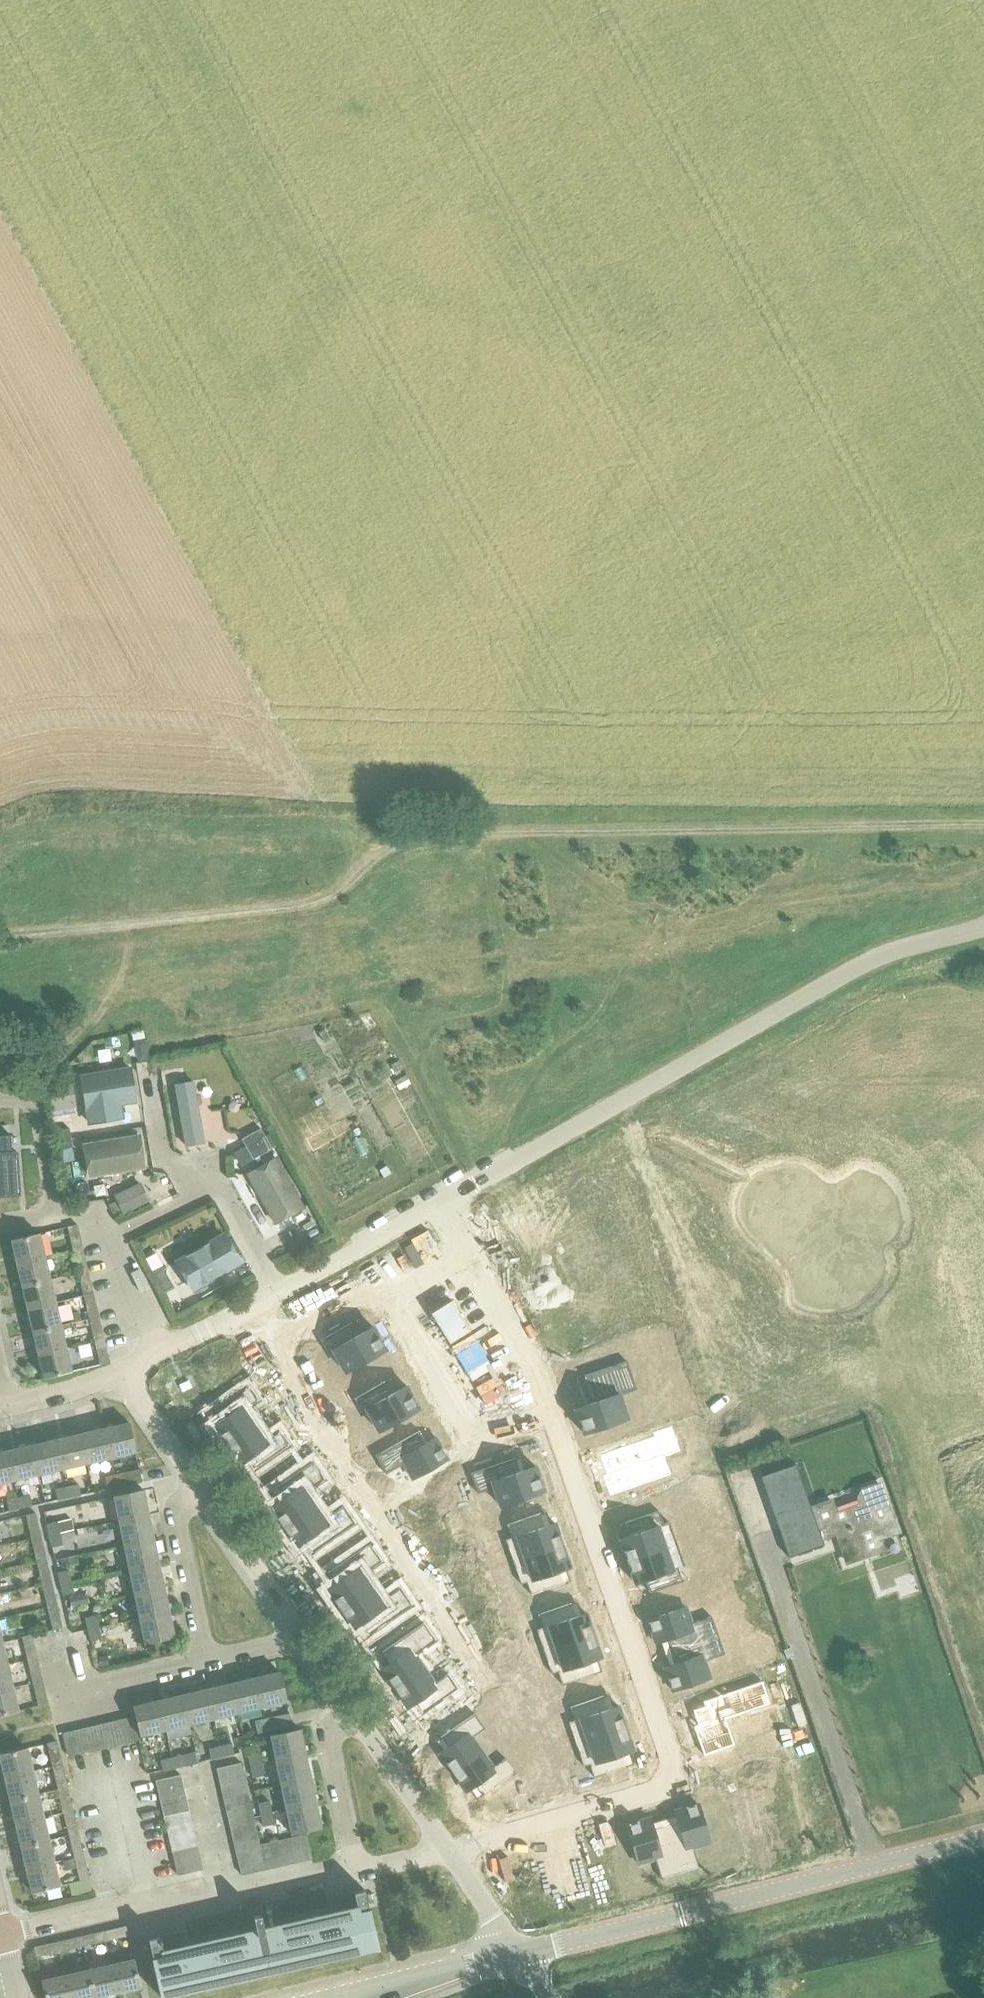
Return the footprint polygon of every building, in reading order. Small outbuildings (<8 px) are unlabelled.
[(82,1076),(90,1123),(126,1117),(123,1103),(138,1101),(133,1067),(82,1076)] [(195,1079),(174,1083),(184,1145),(206,1141),(195,1079)] [(73,1080),(48,1085),(53,1111),(78,1107),(73,1080)] [(58,1131),(61,1151),(72,1149),(71,1138),(70,1129),(58,1131)] [(242,1140),(253,1161),(271,1151),(260,1131),(242,1140)] [(145,1132),(86,1142),(92,1176),(151,1165),(145,1132)] [(20,1194),(17,1151),(12,1151),(11,1134),(0,1135),(0,1142),(1,1152),(0,1152),(0,1195),(20,1194)] [(280,1156),(249,1172),(278,1224),(308,1207),(280,1156)] [(139,1181),(115,1192),(124,1211),(148,1200),(139,1181)] [(68,1225),(74,1250),(84,1248),(79,1224),(68,1225)] [(228,1232),(177,1261),(194,1290),(245,1261),(228,1232)] [(12,1240),(18,1264),(45,1257),(40,1234),(12,1240)] [(74,1250),(80,1273),(90,1271),(84,1248),(74,1250)] [(143,1258),(164,1293),(174,1288),(162,1267),(153,1252),(143,1258)] [(18,1264),(23,1286),(51,1280),(45,1257),(18,1264)] [(80,1273),(85,1296),(95,1293),(90,1271),(80,1273)] [(23,1286),(29,1310),(56,1303),(51,1280),(23,1286)] [(554,1309),(547,1312),(563,1354),(593,1342),(581,1309),(590,1306),(581,1282),(549,1295),(554,1309)] [(85,1296),(90,1319),(100,1316),(97,1304),(95,1293),(85,1296)] [(56,1303),(29,1310),(34,1332),(61,1326),(56,1303)] [(90,1319),(96,1342),(106,1339),(100,1316),(90,1319)] [(373,1327),(359,1335),(352,1323),(321,1340),(329,1353),(334,1350),(346,1372),(386,1350),(373,1327)] [(34,1332),(39,1355),(67,1349),(61,1326),(34,1332)] [(106,1339),(96,1342),(101,1364),(112,1362),(106,1339)] [(67,1349),(39,1355),(45,1378),(72,1372),(67,1349)] [(594,1403),(576,1409),(584,1434),(628,1419),(620,1395),(637,1389),(627,1361),(585,1376),(594,1403)] [(385,1382),(355,1399),(362,1412),(367,1409),(379,1431),(419,1408),(406,1386),(392,1394),(385,1382)] [(222,1420),(214,1426),(227,1445),(256,1425),(246,1409),(259,1400),(249,1386),(215,1410),(222,1420)] [(217,1388),(207,1395),(214,1405),(224,1398),(217,1388)] [(129,1423),(104,1429),(111,1458),(136,1453),(129,1423)] [(256,1425),(227,1445),(240,1464),(249,1459),(256,1469),(290,1445),(280,1431),(267,1440),(256,1425)] [(653,1432),(654,1436),(600,1455),(607,1474),(603,1475),(610,1496),(671,1475),(665,1457),(681,1451),(672,1426),(653,1432)] [(104,1429),(80,1434),(87,1464),(111,1458),(104,1429)] [(420,1431),(376,1456),(386,1474),(404,1464),(413,1479),(448,1459),(436,1438),(427,1443),(420,1431)] [(80,1434),(56,1440),(63,1469),(87,1464),(80,1434)] [(56,1440),(32,1446),(39,1475),(63,1469),(56,1440)] [(32,1446),(8,1451),(14,1481),(39,1475),(32,1446)] [(0,1453),(0,1484),(14,1481),(8,1451),(0,1453)] [(515,1459),(471,1474),(478,1493),(495,1488),(501,1506),(544,1491),(536,1466),(520,1472),(515,1459)] [(279,1502),(271,1508),(284,1527),(317,1505),(307,1491),(325,1479),(313,1462),(271,1491),(279,1502)] [(797,1464),(761,1476),(789,1557),(825,1545),(823,1539),(838,1533),(848,1562),(882,1550),(878,1539),(897,1532),(879,1482),(861,1489),(857,1498),(859,1504),(839,1512),(835,1501),(812,1509),(797,1464)] [(140,1470),(114,1475),(117,1488),(142,1483),(140,1470)] [(117,1488),(114,1475),(106,1477),(108,1490),(117,1488)] [(79,1485),(67,1487),(69,1498),(81,1495),(79,1485)] [(69,1498),(67,1487),(55,1490),(57,1500),(69,1498)] [(115,1497),(120,1521),(150,1515),(144,1491),(115,1497)] [(30,1495),(18,1498),(20,1508),(32,1505),(30,1495)] [(20,1508),(18,1498),(6,1501),(8,1511),(20,1508)] [(317,1505),(284,1527),(297,1547),(305,1541),(313,1552),(355,1523),(343,1506),(326,1518),(317,1505)] [(630,1536),(620,1539),(628,1561),(677,1544),(670,1523),(664,1525),(659,1511),(626,1523),(630,1536)] [(26,1514),(32,1539),(43,1537),(37,1512),(26,1514)] [(512,1538),(506,1540),(514,1562),(563,1545),(555,1523),(545,1527),(541,1514),(508,1525),(512,1538)] [(120,1521),(125,1545),(155,1539),(150,1515),(120,1521)] [(72,1519),(57,1522),(59,1533),(74,1529),(72,1519)] [(47,1524),(49,1536),(59,1534),(59,1533),(57,1522),(47,1524)] [(59,1534),(49,1536),(52,1548),(62,1546),(59,1534)] [(32,1539),(37,1561),(48,1559),(43,1537),(32,1539)] [(125,1545),(130,1570),(160,1563),(155,1539),(125,1545)] [(336,1585),(327,1591),(341,1610),(374,1587),(365,1573),(381,1561),(369,1544),(328,1574),(336,1585)] [(677,1544),(628,1561),(635,1583),(645,1579),(650,1593),(683,1581),(679,1568),(685,1566),(677,1544)] [(563,1545),(514,1562),(522,1584),(527,1582),(532,1595),(565,1583),(560,1570),(570,1567),(563,1545)] [(78,1557),(61,1561),(63,1570),(80,1566),(78,1557)] [(37,1561),(43,1584),(53,1582),(48,1559),(37,1561)] [(130,1570),(135,1594),(165,1588),(160,1563),(130,1570)] [(58,1573),(61,1584),(71,1582),(69,1570),(58,1573)] [(43,1584),(48,1606),(58,1604),(53,1582),(43,1584)] [(71,1582),(61,1584),(63,1596),(74,1593),(71,1582)] [(374,1587),(341,1610),(354,1629),(362,1623),(370,1634),(412,1606),(400,1588),(383,1600),(374,1587)] [(135,1594),(140,1618),(170,1612),(165,1588),(135,1594)] [(70,1596),(72,1606),(90,1602),(88,1593),(70,1596)] [(544,1628),(538,1630),(545,1652),(594,1635),(587,1613),(577,1617),(572,1603),(539,1615),(544,1628)] [(58,1604),(48,1606),(53,1630),(64,1627),(61,1616),(58,1604)] [(686,1607),(648,1620),(656,1643),(666,1639),(670,1652),(718,1635),(712,1617),(692,1624),(686,1607)] [(18,1609),(1,1611),(2,1626),(19,1625),(18,1609)] [(170,1612),(140,1618),(145,1644),(175,1637),(170,1612)] [(86,1619),(88,1630),(99,1627),(96,1616),(86,1619)] [(391,1664),(382,1670),(395,1689),(425,1668),(416,1655),(436,1640),(424,1623),(383,1652),(391,1664)] [(99,1627),(88,1630),(91,1642),(102,1639),(99,1627)] [(22,1637),(28,1659),(39,1657),(33,1634),(22,1637)] [(594,1635),(545,1652),(553,1674),(559,1672),(563,1685),(596,1673),(592,1660),(602,1657),(594,1635)] [(675,1664),(665,1667),(672,1690),(710,1677),(705,1661),(725,1654),(718,1635),(670,1652),(675,1664)] [(28,1659),(34,1683),(45,1680),(39,1657),(28,1659)] [(13,1687),(8,1664),(0,1666),(0,1690),(13,1687)] [(425,1668),(395,1689),(408,1708),(417,1702),(424,1712),(458,1689),(448,1674),(435,1683),(425,1668)] [(280,1672),(254,1678),(261,1708),(287,1702),(280,1672)] [(254,1678),(230,1683),(237,1713),(261,1708),(254,1678)] [(45,1680),(34,1683),(40,1705),(51,1703),(45,1680)] [(705,1706),(693,1710),(699,1725),(694,1727),(704,1755),(735,1744),(726,1719),(770,1703),(762,1681),(704,1701),(705,1706)] [(230,1683),(206,1689),(213,1719),(237,1713),(230,1683)] [(0,1690),(0,1715),(18,1710),(13,1687),(0,1690)] [(206,1689),(182,1695),(189,1725),(213,1719),(206,1689)] [(165,1730),(189,1725),(182,1695),(158,1700),(165,1730)] [(576,1720),(570,1723),(577,1744),(626,1727),(619,1705),(609,1709),(604,1696),(571,1707),(576,1720)] [(165,1730),(158,1700),(134,1706),(141,1736),(165,1730)] [(290,1714),(264,1719),(267,1732),(292,1726),(290,1714)] [(449,1748),(440,1754),(453,1772),(483,1752),(472,1737),(485,1728),(475,1714),(441,1737),(449,1748)] [(133,1717),(99,1725),(104,1748),(139,1740),(133,1717)] [(267,1732),(264,1719),(255,1721),(258,1734),(267,1732)] [(104,1748),(99,1725),(63,1734),(69,1757),(104,1748)] [(626,1727),(577,1744),(585,1766),(591,1764),(595,1777),(628,1766),(624,1753),(634,1749),(626,1727)] [(270,1736),(276,1760),(306,1753),(301,1729),(270,1736)] [(48,1742),(54,1766),(64,1764),(58,1739),(48,1742)] [(233,1744),(221,1746),(223,1757),(235,1754),(233,1744)] [(223,1757),(221,1746),(209,1749),(212,1759),(223,1757)] [(0,1754),(6,1777),(33,1771),(27,1747),(0,1754)] [(483,1752),(453,1772),(466,1792),(475,1786),(482,1796),(516,1772),(506,1758),(493,1767),(483,1752)] [(249,1755),(251,1766),(261,1764),(259,1753),(249,1755)] [(276,1760),(281,1784),(311,1778),(306,1753),(276,1760)] [(184,1755),(172,1758),(175,1768),(186,1766),(184,1755)] [(175,1768),(172,1758),(161,1760),(163,1771),(175,1768)] [(217,1769),(220,1781),(245,1775),(242,1763),(217,1769)] [(54,1766),(59,1789),(69,1787),(64,1764),(54,1766)] [(261,1764),(251,1766),(254,1778),(264,1776),(261,1764)] [(6,1777),(11,1800),(38,1794),(33,1771),(6,1777)] [(156,1781),(159,1793),(184,1787),(181,1775),(156,1781)] [(220,1781),(222,1792),(247,1786),(245,1775),(220,1781)] [(281,1784),(287,1808),(316,1802),(311,1778),(281,1784)] [(276,1781),(268,1782),(272,1804),(279,1802),(276,1781)] [(222,1792),(225,1804),(250,1798),(247,1786),(222,1792)] [(59,1789),(65,1812),(74,1810),(69,1787),(59,1789)] [(159,1793),(161,1805),(186,1799),(184,1787),(159,1793)] [(530,1792),(518,1796),(522,1807),(534,1804),(530,1792)] [(11,1800),(16,1823),(43,1817),(38,1794),(11,1800)] [(225,1804),(228,1816),(253,1810),(250,1798),(225,1804)] [(161,1805),(164,1817),(189,1811),(186,1799),(161,1805)] [(259,1803),(262,1815),(272,1812),(269,1801),(259,1803)] [(316,1802),(287,1808),(292,1834),(322,1828),(316,1802)] [(679,1821),(666,1824),(680,1873),(699,1868),(693,1847),(710,1843),(699,1804),(676,1811),(679,1821)] [(65,1812),(70,1835),(80,1832),(74,1810),(65,1812)] [(228,1816),(230,1827),(256,1821),(253,1810),(228,1816)] [(164,1817),(167,1828),(192,1822),(189,1811),(164,1817)] [(272,1812),(262,1815),(264,1826),(275,1824),(272,1812)] [(16,1823),(22,1846),(49,1839),(43,1817),(16,1823)] [(651,1818),(628,1825),(639,1863),(655,1859),(661,1879),(680,1873),(666,1824),(654,1828),(651,1818)] [(230,1827),(233,1839),(258,1833),(256,1821),(230,1827)] [(167,1828),(169,1840),(194,1834),(192,1822),(167,1828)] [(236,1851),(248,1848),(260,1845),(261,1845),(258,1833),(233,1839),(236,1851)] [(169,1840),(172,1851),(197,1845),(194,1834),(169,1840)] [(307,1834),(261,1845),(260,1845),(265,1870),(313,1859),(307,1834)] [(22,1846),(27,1868),(54,1862),(49,1839),(22,1846)] [(172,1851),(175,1863),(199,1858),(197,1845),(172,1851)] [(260,1845),(248,1848),(253,1873),(265,1870),(260,1845)] [(248,1848),(236,1851),(241,1875),(253,1873),(248,1848)] [(76,1857),(81,1880),(88,1879),(91,1878),(85,1855),(76,1857)] [(199,1858),(175,1863),(177,1875),(202,1870),(199,1858)] [(54,1862),(27,1868),(33,1892),(60,1885),(54,1862)] [(333,1896),(338,1915),(347,1955),(379,1947),(370,1908),(369,1908),(365,1889),(333,1896)] [(258,1933),(246,1936),(255,1976),(286,1969),(277,1929),(266,1931),(261,1914),(254,1916),(258,1933)] [(338,1915),(307,1922),(316,1962),(347,1955),(338,1915)] [(307,1922),(277,1929),(286,1969),(316,1962),(307,1922)] [(127,1926),(104,1931),(106,1940),(129,1935),(127,1926)] [(104,1931),(81,1936),(83,1946),(106,1940),(104,1931)] [(184,1950),(185,1950),(180,1931),(149,1938),(153,1957),(152,1957),(161,1997),(193,1990),(184,1950)] [(81,1936),(57,1942),(59,1951),(83,1946),(81,1936)] [(246,1936),(215,1943),(224,1983),(255,1976),(246,1936)] [(59,1951),(57,1942),(35,1947),(37,1956),(59,1951)] [(215,1943),(185,1950),(184,1950),(193,1990),(224,1983),(215,1943)] [(134,1959),(112,1965),(118,1992),(140,1987),(134,1959)] [(112,1965),(88,1970),(94,1997),(118,1992),(112,1965)] [(65,1975),(70,1997),(92,1997),(94,1997),(88,1970),(65,1975)] [(65,1975),(42,1981),(46,1997),(70,1997),(65,1975)]
